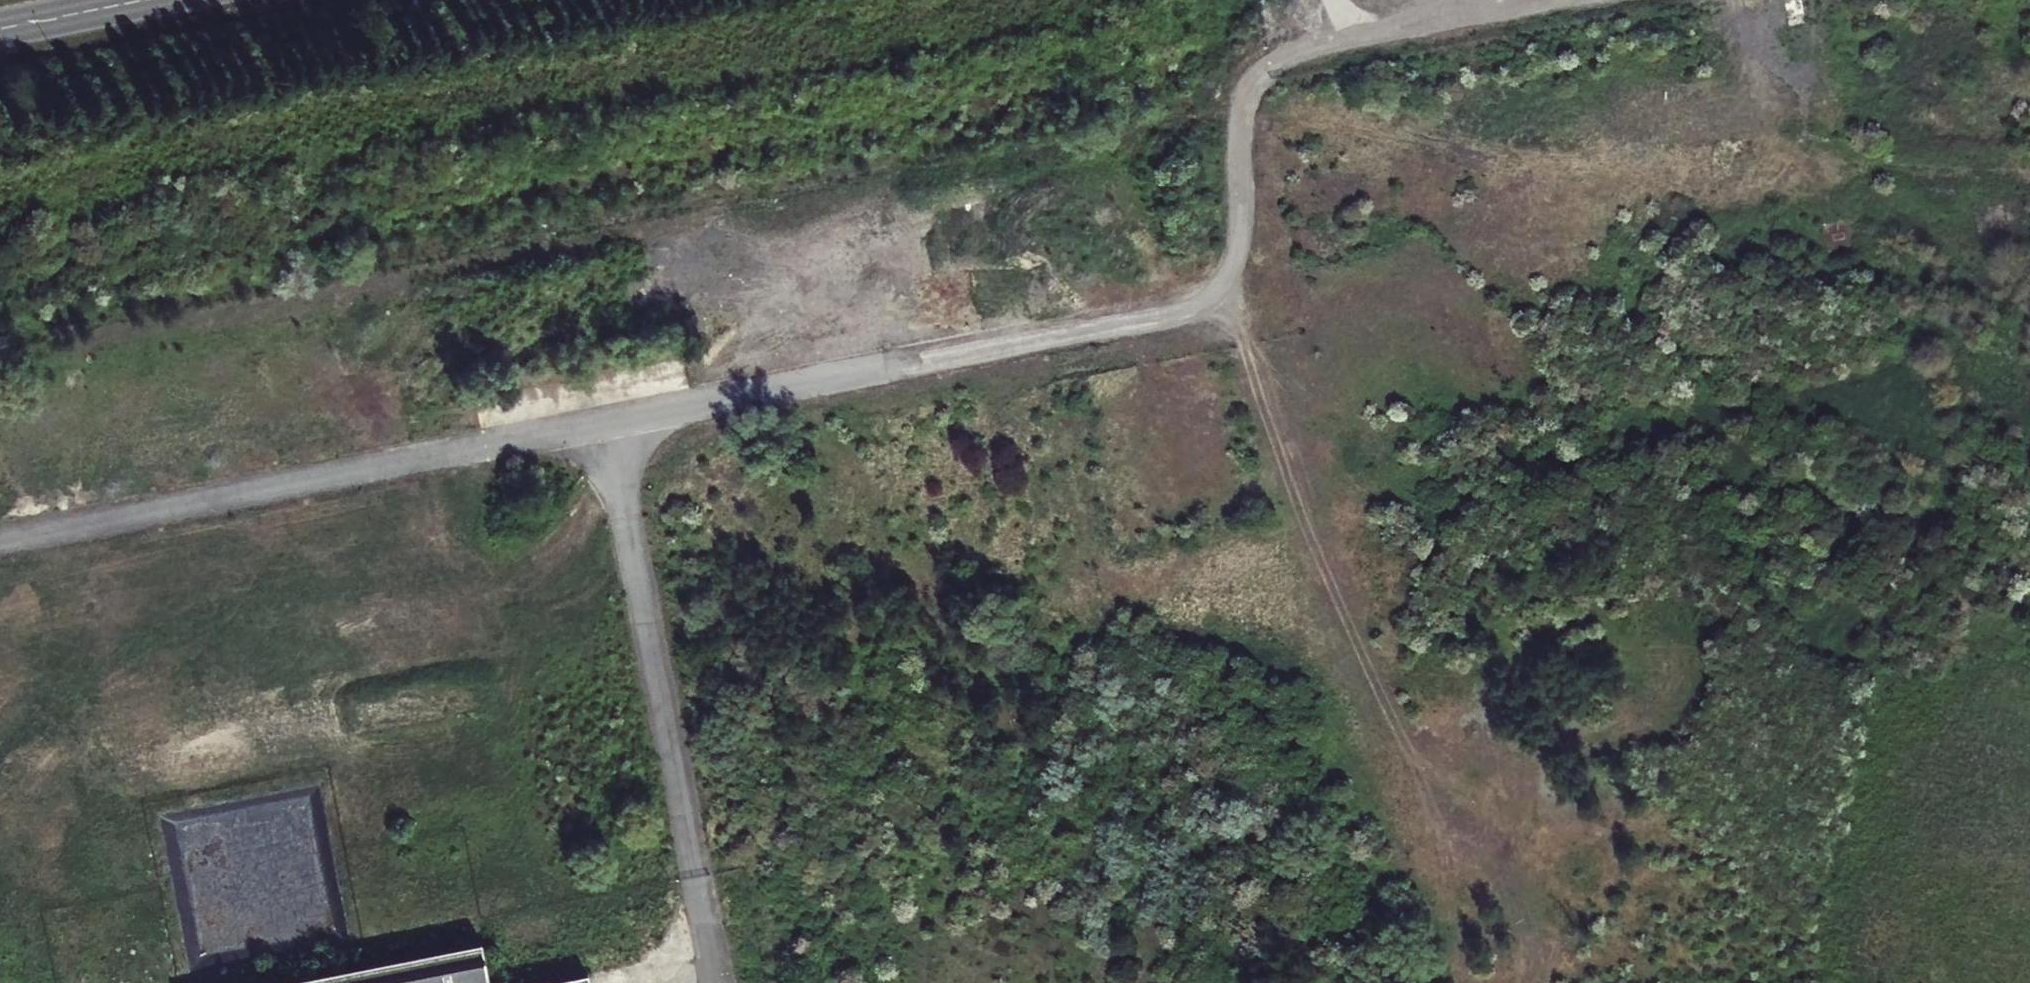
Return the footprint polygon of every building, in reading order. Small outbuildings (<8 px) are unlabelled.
[(481,939),(268,982),(491,982),(481,939)]
